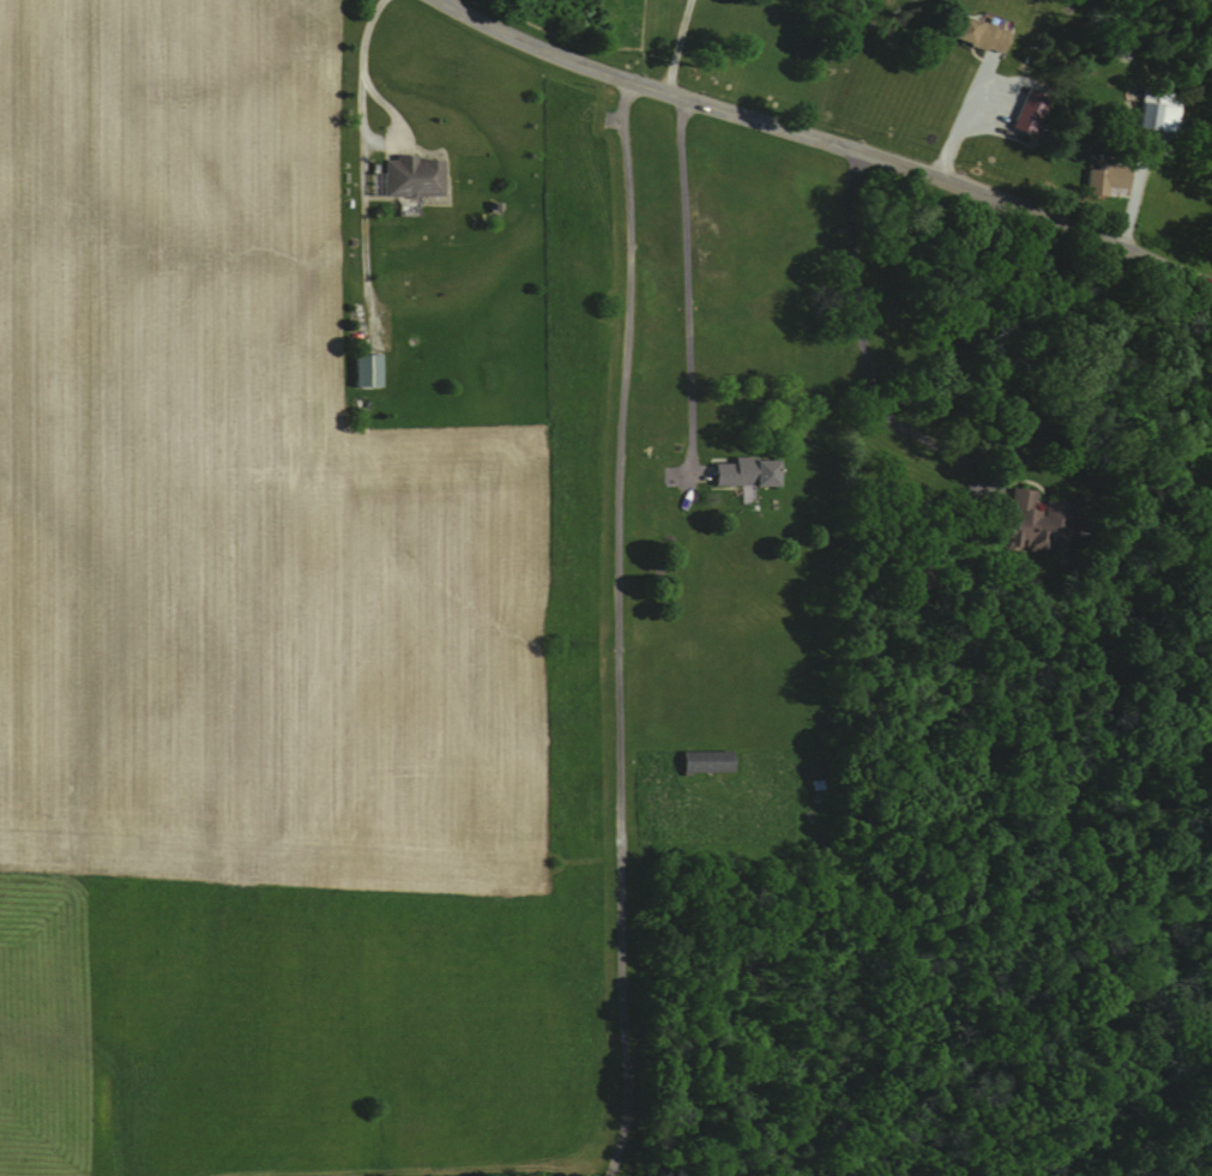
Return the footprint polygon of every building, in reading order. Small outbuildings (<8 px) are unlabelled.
[(1005,31),(953,16),(947,39),(998,53),(1005,31)] [(1046,98),(1024,89),(1007,128),(1029,137),(1046,98)] [(1135,129),(1173,131),(1174,93),(1137,91),(1135,129)] [(437,196),(436,157),(379,158),(380,198),(437,196)] [(1103,195),(1104,187),(1124,188),(1125,165),(1094,163),(1094,169),(1084,168),(1083,194),(1103,195)] [(350,355),(350,387),(377,386),(376,354),(350,355)] [(772,486),(772,459),(729,459),(729,464),(710,464),(710,486),(772,486)] [(1066,504),(1040,500),(1039,511),(1029,509),(1032,491),(1007,488),(1004,508),(1010,509),(1005,544),(1043,550),(1043,552),(1059,555),(1066,504)] [(678,772),(727,773),(727,752),(678,751),(678,772)]
